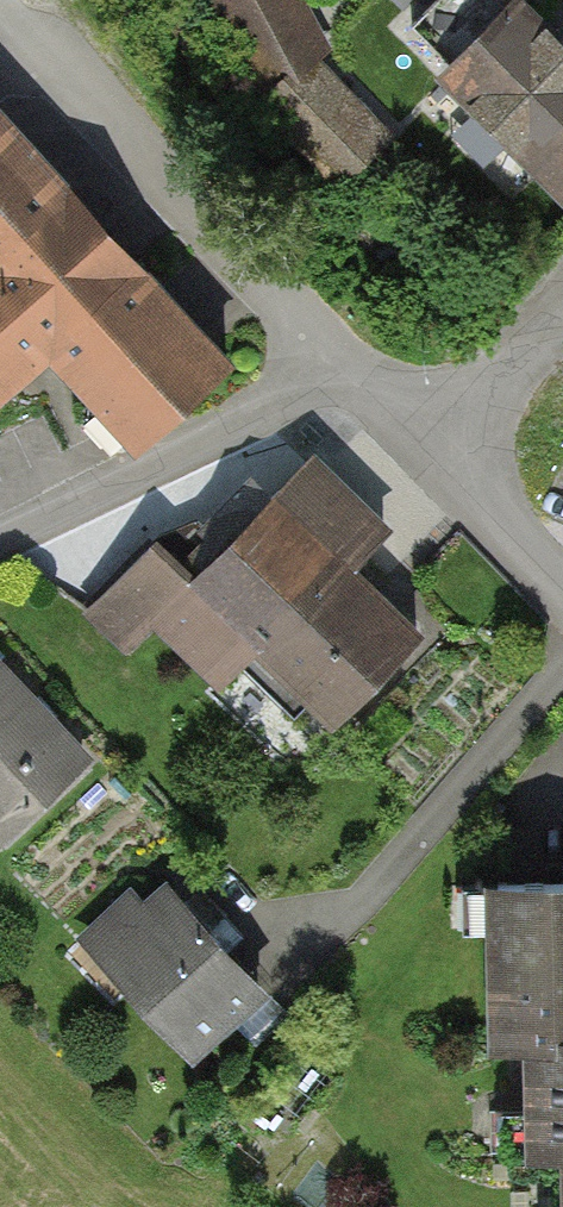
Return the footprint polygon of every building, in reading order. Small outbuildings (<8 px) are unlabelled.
[(296,0),(202,0),(249,86),(321,47),(296,0)] [(508,0),(432,0),(407,25),(562,180),(562,54),(508,0)] [(386,134),(321,69),(270,119),(335,185),(386,134)] [(227,364),(0,119),(0,391),(47,346),(139,441),(227,364)] [(381,528),(303,448),(174,572),(132,549),(68,610),(118,661),(155,625),(281,757),(409,634),(343,565),(381,528)] [(0,673),(0,851),(89,766),(0,673)] [(262,999),(146,880),(73,950),(189,1070),(262,999)] [(461,888),(468,1041),(501,1039),(562,1036),(562,883),(461,888)] [(501,1039),(506,1150),(540,1148),(562,1147),(562,1036),(501,1039)] [(540,1148),(543,1206),(562,1206),(562,1147),(540,1148)]
